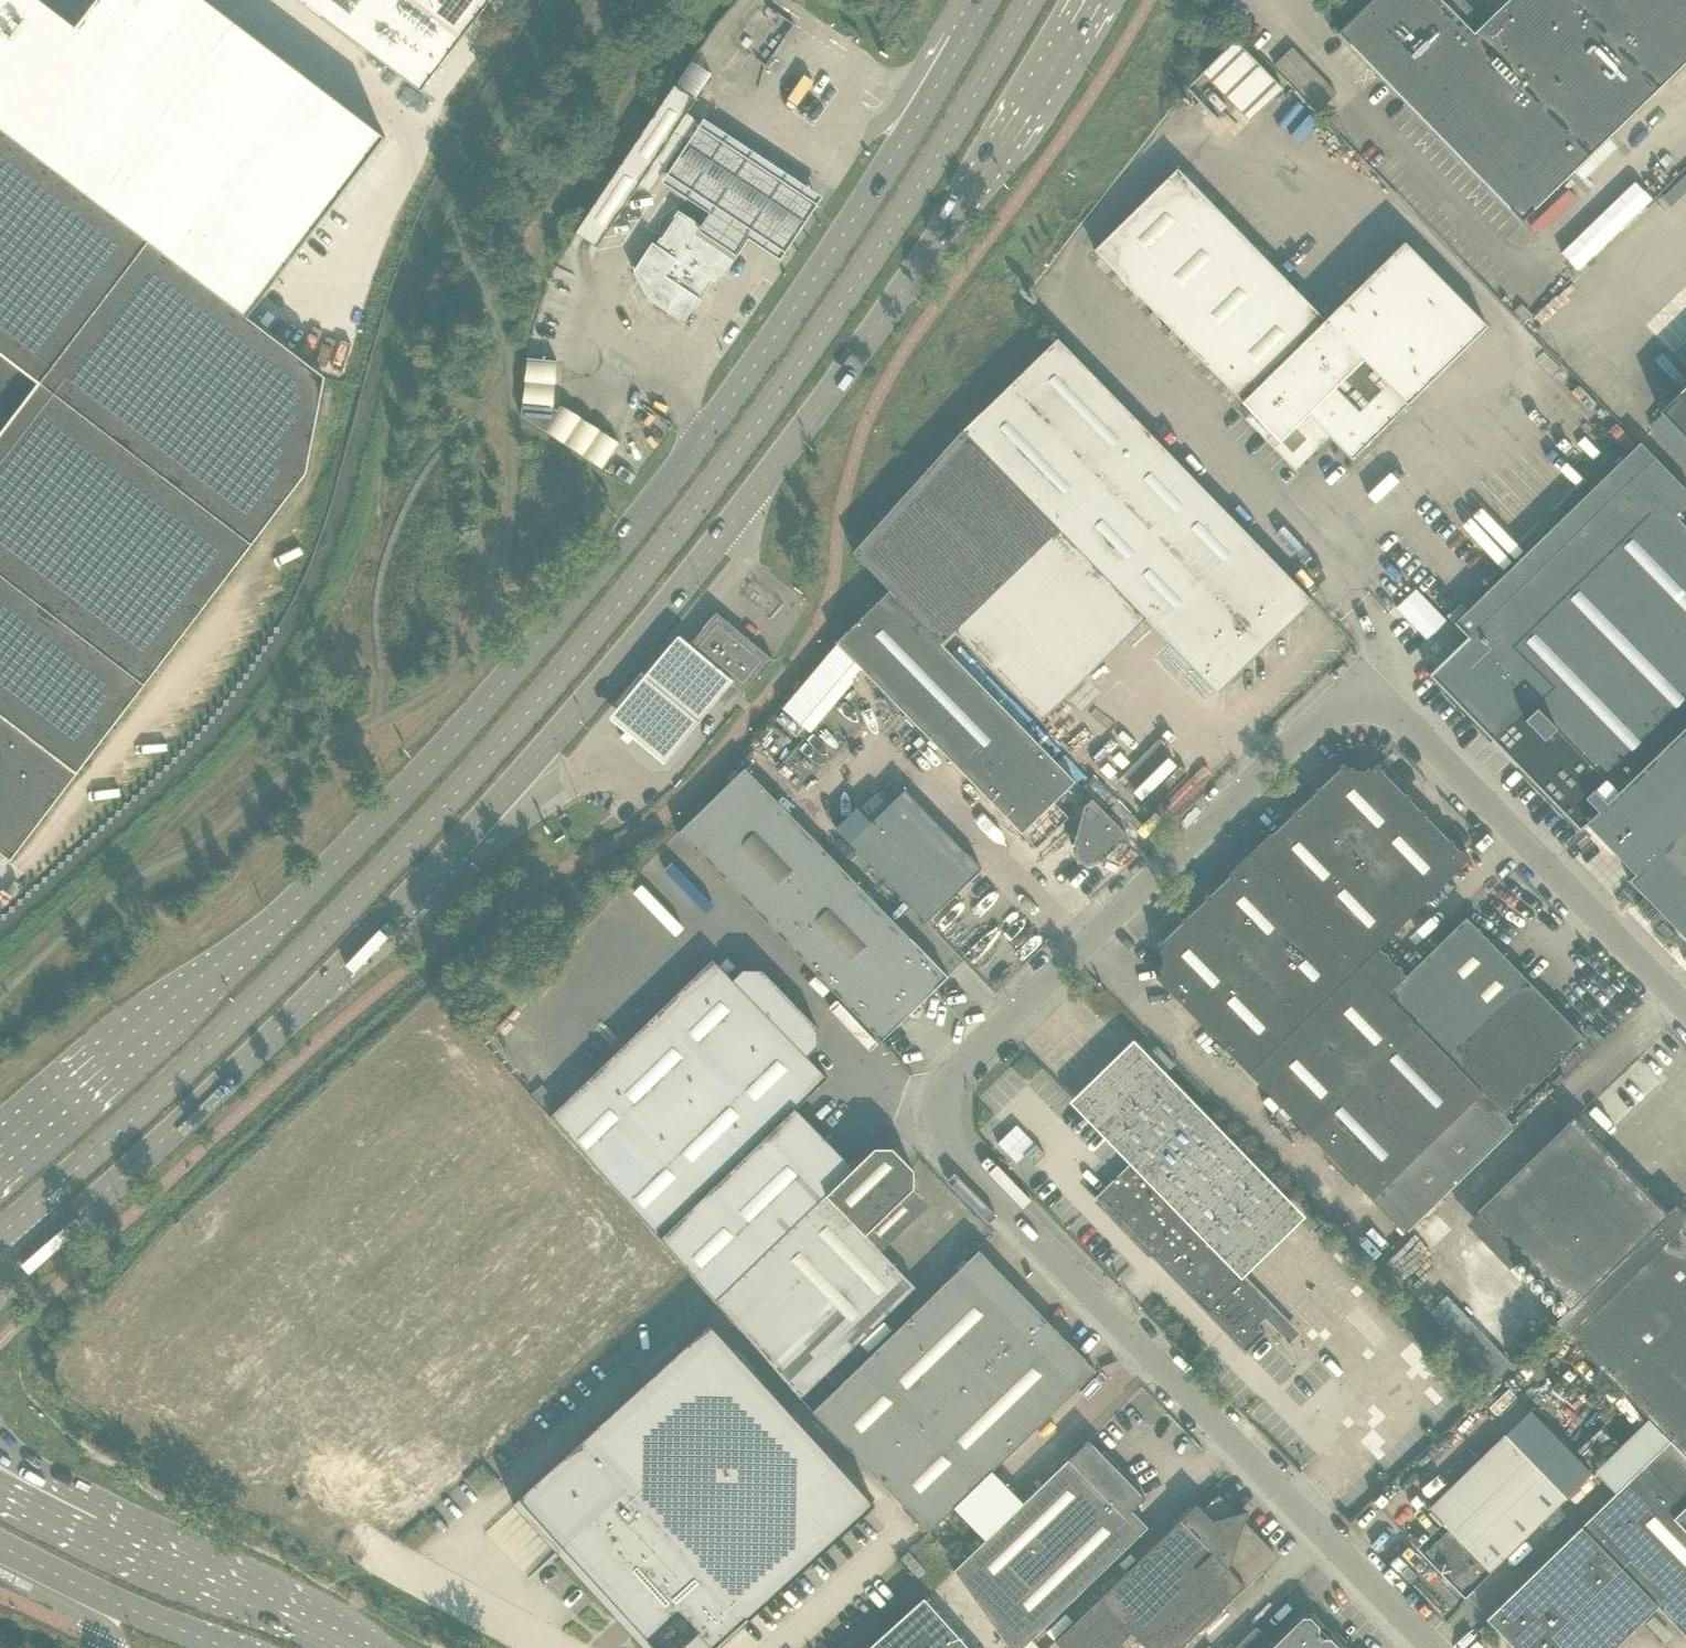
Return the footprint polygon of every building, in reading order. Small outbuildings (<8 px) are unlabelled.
[(248,318),(385,138),(205,0),(96,0),(75,27),(40,0),(0,0),(0,129),(248,318)] [(420,92),(491,0),(300,0),(420,92)] [(1685,62),(1685,0),(1497,0),(1479,17),(1462,0),(1351,0),(1361,11),(1338,33),(1522,222),(1685,62)] [(1250,120),(1282,89),(1235,41),(1203,72),(1250,120)] [(695,100),(675,86),(674,86),(575,233),(597,247),(638,186),(648,193),(694,125),(684,118),(695,100)] [(325,377),(248,318),(0,129),(0,852),(10,860),(306,474),(325,377)] [(705,129),(663,193),(673,200),(710,224),(702,235),(734,256),(730,262),(737,267),(748,249),(763,259),(782,271),(823,206),(805,195),(715,136),(705,129)] [(1404,242),(1325,320),(1177,169),(1094,250),(1280,441),(1294,427),(1306,439),(1319,426),(1352,459),(1487,326),(1404,242)] [(652,242),(633,271),(647,299),(684,323),(699,300),(710,282),(715,286),(730,262),(734,256),(702,235),(700,233),(701,232),(703,229),(701,228),(700,227),(678,213),(662,238),(657,245),(652,242)] [(963,430),(853,552),(889,590),(941,643),(954,631),(1039,719),(1145,619),(1217,693),(1313,601),(1057,338),(963,430)] [(1659,411),(1685,439),(1685,385),(1659,411)] [(566,408),(559,403),(523,400),(521,415),(549,434),(566,408)] [(1429,675),(1492,740),(1491,741),(1495,745),(1496,744),(1513,761),(1511,762),(1516,767),(1517,765),(1590,841),(1596,835),(1634,874),(1628,880),(1685,940),(1685,527),(1676,517),(1685,507),(1685,492),(1683,490),(1639,444),(1454,623),(1468,637),(1429,675)] [(889,590),(836,642),(1021,834),(1075,781),(941,643),(889,590)] [(1396,613),(1423,638),(1442,618),(1415,593),(1396,613)] [(773,660),(757,646),(716,612),(687,647),(744,695),(773,660)] [(678,627),(609,710),(665,756),(733,673),(678,627)] [(827,659),(784,709),(811,732),(853,681),(827,659)] [(1405,976),(1378,948),(1461,867),(1452,858),(1458,852),(1452,845),(1453,844),(1454,844),(1454,843),(1454,842),(1453,841),(1453,840),(1452,839),(1451,839),(1450,839),(1449,839),(1449,840),(1448,841),(1423,816),(1424,815),(1425,814),(1425,813),(1425,812),(1424,811),(1424,810),(1423,809),(1422,809),(1421,810),(1420,810),(1419,811),(1409,800),(1409,799),(1410,798),(1410,797),(1410,796),(1409,795),(1408,794),(1407,794),(1406,794),(1405,794),(1404,795),(1379,770),(1380,770),(1380,769),(1381,769),(1381,768),(1381,767),(1381,766),(1380,765),(1379,764),(1378,764),(1377,764),(1376,764),(1375,765),(1374,766),(1371,769),(1368,767),(1364,771),(1354,770),(1351,767),(1349,769),(1345,766),(1345,765),(1344,764),(1343,764),(1342,764),(1341,764),(1340,765),(1339,766),(1339,767),(1339,768),(1339,769),(1340,770),(1321,788),(1321,787),(1320,787),(1318,787),(1317,787),(1316,788),(1315,789),(1305,789),(1305,799),(1294,799),(1294,810),(1293,810),(1292,811),(1292,812),(1292,813),(1292,814),(1292,815),(1293,816),(1274,834),(1273,833),(1271,833),(1270,833),(1269,834),(1268,835),(1268,836),(1268,838),(1268,839),(1269,839),(1256,851),(1255,850),(1254,850),(1253,850),(1252,850),(1247,855),(1246,856),(1246,857),(1246,858),(1246,859),(1247,860),(1235,872),(1234,871),(1233,871),(1232,871),(1231,871),(1230,871),(1229,872),(1229,873),(1229,874),(1228,874),(1229,875),(1229,876),(1229,877),(1230,877),(1211,895),(1210,895),(1209,894),(1208,894),(1207,894),(1206,895),(1205,895),(1205,896),(1194,896),(1194,907),(1184,906),(1184,917),(1183,917),(1182,918),(1181,919),(1181,920),(1181,921),(1181,922),(1182,923),(1163,942),(1163,941),(1162,940),(1160,940),(1158,941),(1158,942),(1157,942),(1157,943),(1157,944),(1157,945),(1158,945),(1158,946),(1159,947),(1162,950),(1160,952),(1162,955),(1162,967),(1159,970),(1162,972),(1156,978),(1340,1168),(1340,1173),(1345,1173),(1405,1234),(1515,1127),(1515,1126),(1505,1115),(1583,1038),(1466,917),(1405,976)] [(881,1041),(947,976),(745,768),(679,832),(881,1041)] [(905,790),(901,793),(893,785),(881,797),(876,792),(859,809),(872,822),(849,843),(926,923),(981,869),(905,790)] [(1100,862),(1127,835),(1092,798),(1084,806),(1073,845),(1076,846),(1076,847),(1076,850),(1076,852),(1076,854),(1077,856),(1079,858),(1080,860),(1082,861),(1084,862),(1086,863),(1089,863),(1091,863),(1093,862),(1095,861),(1098,859),(1100,862)] [(1463,850),(1462,850),(1461,850),(1459,851),(1458,852),(1452,858),(1461,867),(1468,860),(1469,860),(1469,858),(1468,856),(1463,851),(1463,850)] [(743,970),(732,980),(712,959),(551,1115),(716,1301),(851,1172),(793,1112),(824,1081),(804,1060),(814,1050),(814,1031),(759,973),(743,970)] [(1301,1220),(1150,1064),(1135,1048),(1078,1103),(1134,1162),(1131,1165),(1129,1164),(1095,1197),(1245,1352),(1264,1334),(1256,1327),(1265,1319),(1288,1343),(1299,1333),(1243,1276),(1301,1220)] [(1667,1214),(1574,1118),(1558,1133),(1475,1213),(1569,1309),(1554,1323),(1669,1441),(1685,1459),(1685,1216),(1676,1205),(1667,1214)] [(1045,1154),(1036,1145),(1036,1144),(1024,1156),(1033,1166),(1045,1154)] [(914,1170),(892,1148),(875,1148),(851,1172),(716,1301),(716,1302),(805,1393),(915,1287),(865,1235),(913,1188),(914,1170)] [(1095,1371),(1037,1310),(979,1250),(812,1412),(928,1532),(953,1508),(984,1541),(1023,1503),(992,1471),(1095,1371)] [(710,1326),(513,1505),(618,1621),(622,1617),(636,1633),(632,1637),(642,1647),(685,1647),(696,1638),(705,1647),(720,1647),(875,1508),(710,1326)] [(1493,1380),(1510,1363),(1484,1336),(1466,1353),(1493,1380)] [(1465,1597),(1565,1499),(1503,1435),(1427,1509),(1448,1530),(1423,1554),(1465,1597)] [(1145,1498),(1088,1440),(1023,1503),(984,1541),(953,1571),(1008,1647),(1025,1647),(1147,1527),(1132,1511),(1145,1498)] [(1685,1506),(1685,1459),(1669,1441),(1486,1619),(1514,1647),(1614,1647),(1657,1607),(1685,1637),(1685,1532),(1673,1518),(1685,1506)] [(1234,1513),(1218,1497),(1204,1511),(1197,1504),(1055,1642),(1062,1647),(1116,1647),(1132,1632),(1147,1647),(1182,1647),(1229,1601),(1244,1586),(1245,1587),(1276,1557),(1245,1524),(1250,1508),(1234,1513)] [(1673,1518),(1685,1532),(1685,1506),(1673,1518)] [(923,1598),(868,1647),(967,1647),(923,1598)] [(1310,1617),(1303,1617),(1270,1647),(1339,1647),(1331,1638),(1323,1638),(1319,1634),(1319,1626),(1310,1617)] [(1252,1632),(1257,1627),(1256,1626),(1234,1647),(1267,1647),(1252,1632)]
